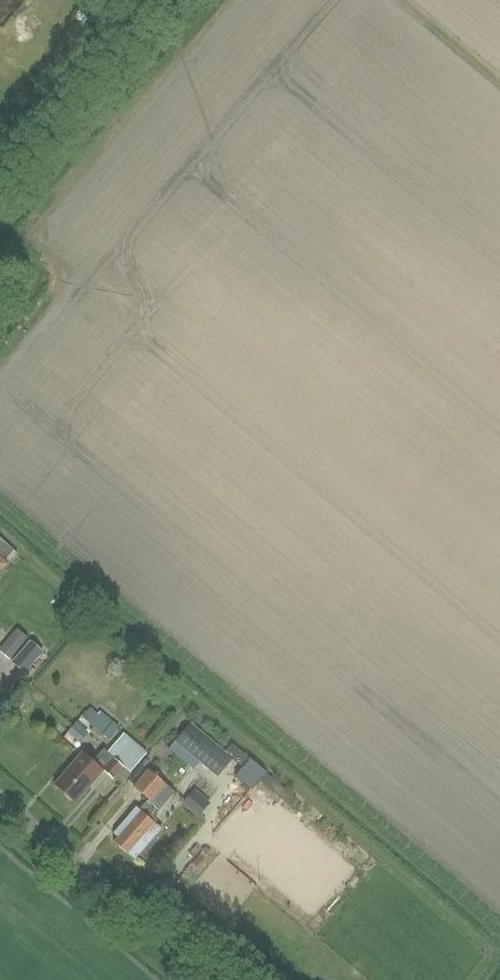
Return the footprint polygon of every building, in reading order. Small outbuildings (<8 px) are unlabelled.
[(3,578),(11,556),(0,552),(0,577),(3,578)] [(0,650),(0,653),(10,661),(29,639),(17,629),(0,650)] [(31,641),(13,663),(27,675),(45,653),(31,641)] [(103,735),(109,740),(120,728),(113,722),(103,735)] [(234,758),(191,723),(175,742),(218,777),(234,758)] [(84,753),(56,786),(78,805),(105,772),(115,780),(125,768),(131,773),(139,764),(131,758),(139,748),(123,735),(113,746),(120,751),(113,758),(103,750),(94,761),(84,753)] [(248,761),(235,776),(252,790),(265,775),(248,761)] [(148,770),(134,787),(149,799),(140,811),(136,808),(114,836),(117,839),(115,841),(136,859),(162,827),(152,818),(163,805),(155,799),(166,786),(148,770)] [(183,804),(199,817),(211,803),(195,789),(183,804)]
